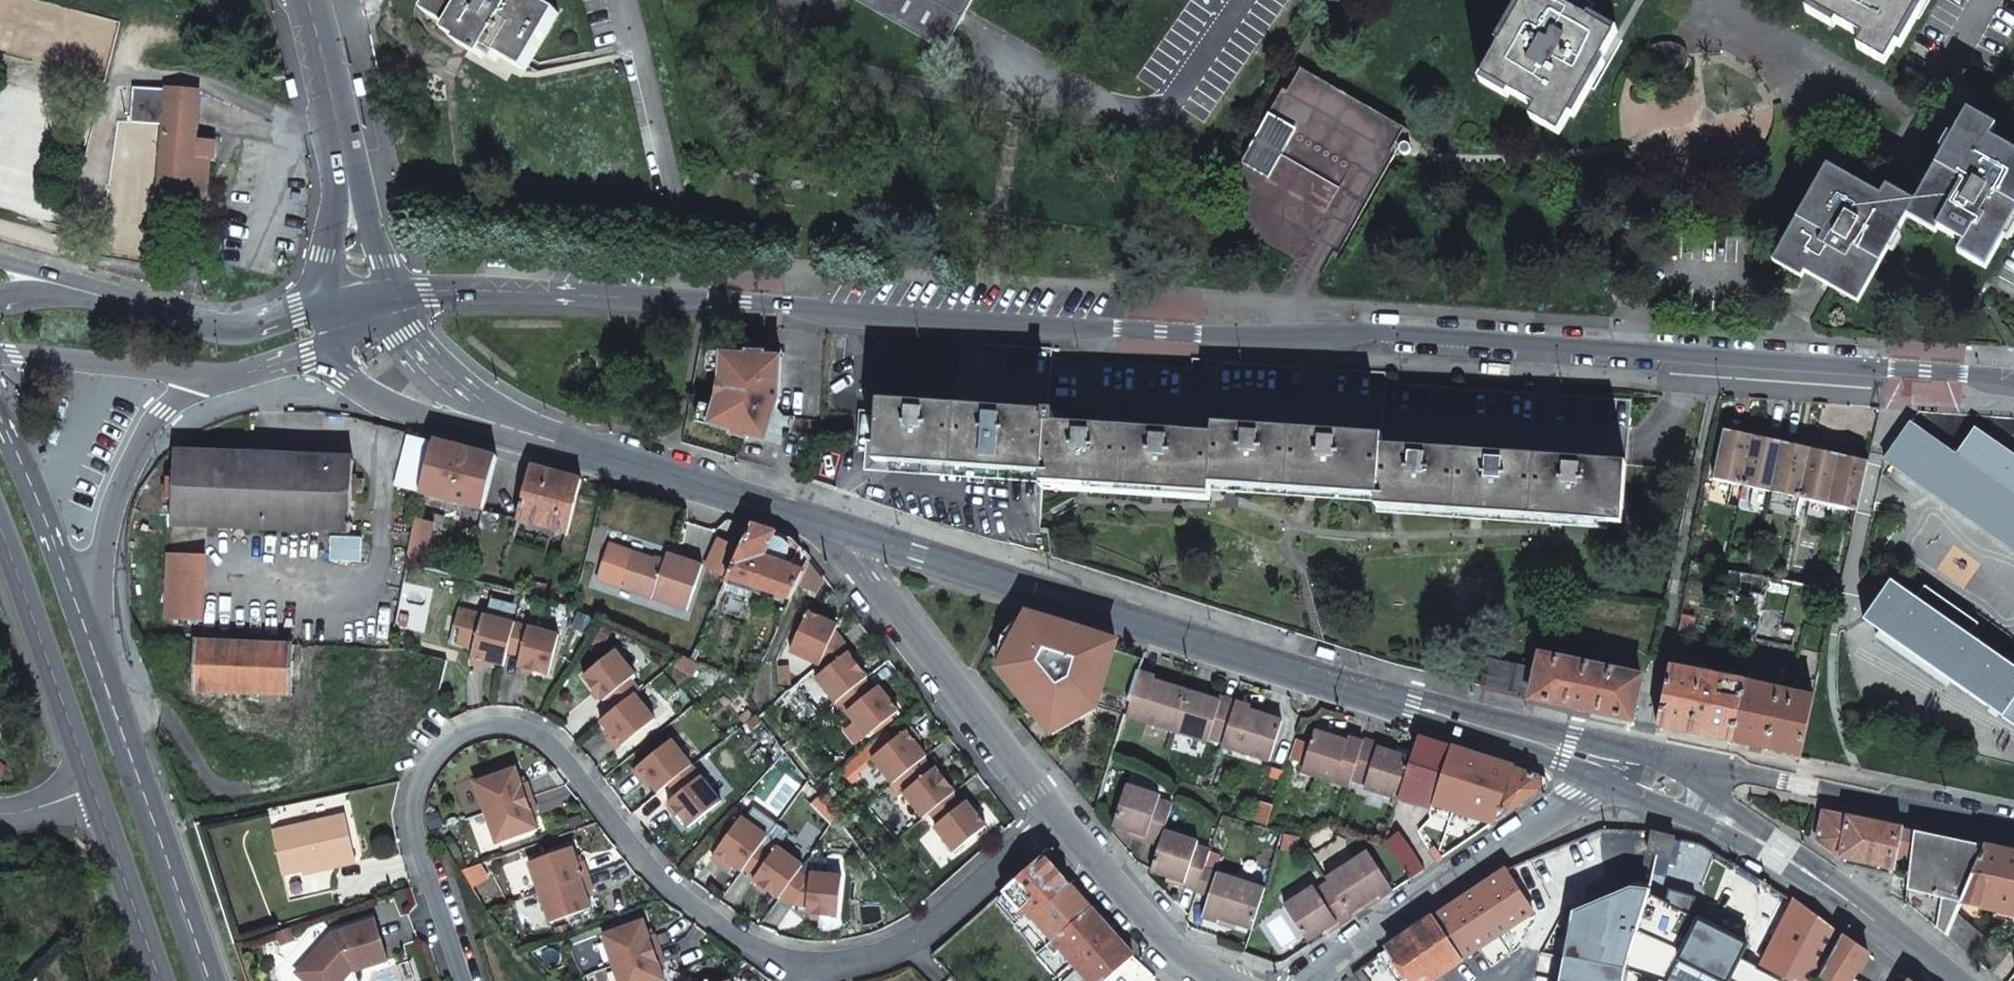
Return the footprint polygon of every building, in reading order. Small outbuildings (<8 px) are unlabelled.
[(525,71),(558,14),(533,0),(432,0),(425,12),(449,27),(445,34),(457,41),(455,44),(481,59),(486,50),(525,71)] [(943,50),(971,0),(855,0),(943,50)] [(1480,77),(1536,109),(1530,119),(1558,135),(1615,37),(1561,6),(1564,0),(1524,0),(1480,77)] [(1808,6),(1863,38),(1857,48),(1885,64),(1922,0),(1812,0),(1808,6)] [(1657,44),(1650,46),(1659,52),(1659,55),(1658,55),(1658,57),(1657,58),(1657,61),(1658,62),(1658,64),(1659,66),(1663,70),(1667,73),(1670,74),(1675,74),(1678,73),(1682,71),(1686,66),(1688,61),(1688,58),(1686,52),(1683,48),(1679,45),(1675,43),(1663,42),(1657,44)] [(1230,194),(1217,216),(1320,275),(1332,253),(1337,256),(1395,154),(1391,151),(1404,128),(1300,69),(1287,92),(1283,89),(1225,191),(1230,194)] [(353,82),(357,98),(365,96),(361,80),(357,81),(353,82)] [(297,97),(293,81),(285,83),(289,99),(293,98),(297,97)] [(198,93),(166,90),(132,87),(130,123),(163,125),(157,194),(191,197),(191,194),(206,194),(208,160),(193,159),(195,139),(198,93)] [(1906,218),(1935,234),(1937,229),(1963,243),(1958,253),(1986,269),(2013,218),(2013,154),(1988,138),(1994,128),(1967,112),(1914,204),(1906,218)] [(214,140),(195,139),(193,159),(208,160),(213,160),(214,140)] [(1399,151),(1402,155),(1403,155),(1407,156),(1409,154),(1411,153),(1411,151),(1411,150),(1410,146),(1409,145),(1407,144),(1403,144),(1400,146),(1399,149),(1399,151)] [(1826,167),(1772,261),(1801,277),(1804,271),(1857,303),(1906,218),(1914,204),(1886,187),(1879,197),(1826,167)] [(488,268),(504,269),(505,261),(488,260),(488,263),(488,268)] [(1075,351),(957,343),(955,372),(1073,381),(1074,362),(1075,351)] [(748,437),(751,438),(762,404),(765,358),(722,355),(720,390),(710,425),(733,432),(731,435),(747,440),(748,437)] [(762,404),(751,438),(762,441),(772,407),(777,407),(780,401),(782,359),(765,358),(762,404)] [(1409,374),(1191,360),(1191,370),(1189,389),(1408,405),(1409,385),(1409,374)] [(1191,370),(1074,362),(1073,381),(1071,392),(1189,400),(1189,389),(1191,370)] [(1629,400),(1409,385),(1408,405),(1407,415),(1626,430),(1629,400)] [(1046,414),(879,402),(878,414),(876,446),(875,463),(1042,474),(1046,424),(1046,414)] [(878,414),(858,413),(856,445),(876,446),(878,414)] [(1214,436),(1046,424),(1042,474),(1041,483),(1210,495),(1211,487),(1214,436)] [(1976,428),(1956,456),(1911,424),(1885,461),(2013,552),(2013,455),(1976,428)] [(1382,437),(1214,426),(1214,436),(1211,487),(1377,498),(1381,448),(1382,437)] [(1711,480),(1706,502),(1725,506),(1730,483),(1740,486),(1749,437),(1720,431),(1711,480)] [(420,493),(434,440),(409,433),(395,487),(420,493)] [(1749,437),(1740,486),(1769,492),(1778,443),(1749,437)] [(492,479),(497,457),(434,440),(420,494),(483,511),(492,479)] [(1778,443),(1769,492),(1797,500),(1807,449),(1778,443)] [(1625,465),(1381,448),(1377,498),(1377,507),(1621,525),(1625,465)] [(1807,449),(1797,500),(1808,502),(1807,517),(1824,519),(1827,504),(1836,455),(1807,449)] [(352,479),(353,461),(174,452),(173,478),(168,478),(167,499),(172,499),(171,525),(350,533),(352,499),(363,500),(364,479),(352,479)] [(1827,504),(1824,519),(1842,523),(1845,508),(1856,510),(1866,461),(1836,455),(1827,504)] [(517,519),(568,533),(581,480),(530,466),(517,519)] [(407,563),(423,567),(431,523),(415,519),(407,563)] [(757,583),(791,599),(804,572),(796,570),(806,552),(792,539),(751,526),(730,571),(757,583)] [(631,552),(619,588),(687,611),(702,566),(668,554),(665,563),(631,552)] [(170,553),(166,619),(202,621),(206,555),(170,553)] [(757,583),(730,571),(725,582),(752,595),(757,583)] [(533,594),(544,597),(547,585),(536,583),(533,594)] [(2013,724),(2013,669),(1969,637),(1976,626),(1924,589),(1916,601),(1892,584),(1865,621),(2013,724)] [(789,651),(820,665),(821,661),(836,630),(838,625),(822,617),(824,612),(810,606),(789,651)] [(507,654),(515,624),(481,615),(467,664),(483,667),(485,662),(501,666),(504,653),(507,654)] [(1028,700),(1042,717),(1040,719),(1051,733),(1087,704),(1096,707),(1116,642),(1028,615),(1001,666),(1016,685),(1014,686),(1026,702),(1028,700)] [(557,636),(515,624),(507,654),(518,656),(515,667),(547,675),(557,636)] [(851,651),(836,630),(821,661),(827,668),(815,677),(835,703),(842,698),(865,679),(867,677),(848,653),(851,651)] [(195,641),(193,690),(292,695),(293,645),(195,641)] [(1683,651),(1671,648),(1656,726),(1697,735),(1729,741),(1742,682),(1701,673),(1701,669),(1696,668),(1695,672),(1679,669),(1683,651)] [(606,698),(615,709),(633,694),(638,690),(629,679),(634,675),(613,650),(581,676),(602,701),(606,698)] [(1640,676),(1539,654),(1536,669),(1529,699),(1633,721),(1640,676)] [(1536,669),(1487,656),(1481,686),(1529,699),(1536,669)] [(1155,677),(1140,672),(1130,702),(1126,716),(1174,731),(1187,691),(1154,681),(1155,677)] [(846,711),(866,736),(898,711),(878,686),(873,690),(865,679),(842,698),(850,708),(846,711)] [(1812,697),(1742,682),(1729,741),(1770,749),(1800,756),(1812,697)] [(1220,701),(1187,691),(1174,731),(1208,742),(1209,738),(1223,742),(1235,702),(1221,698),(1220,701)] [(633,694),(615,709),(599,722),(608,734),(604,738),(615,750),(654,719),(633,694)] [(1250,707),(1235,702),(1223,742),(1222,746),(1269,761),(1282,721),(1249,711),(1250,707)] [(901,777),(924,758),(926,756),(916,743),(920,739),(910,727),(872,758),(892,783),(901,777)] [(1330,736),(1314,731),(1302,772),(1336,782),(1337,778),(1350,783),(1351,780),(1363,742),(1348,738),(1347,742),(1330,736)] [(1330,736),(1347,742),(1348,738),(1349,736),(1332,731),(1330,736)] [(1398,800),(1431,810),(1451,748),(1418,737),(1411,759),(1398,799),(1398,800)] [(671,740),(632,771),(642,783),(647,780),(658,793),(669,784),(691,766),(671,740)] [(1379,744),(1364,740),(1363,742),(1351,780),(1365,784),(1364,788),(1398,799),(1411,759),(1409,758),(1378,748),(1379,744)] [(1379,744),(1378,748),(1409,758),(1410,753),(1379,743),(1379,744)] [(1458,813),(1493,824),(1499,810),(1506,815),(1543,790),(1539,776),(1451,748),(1431,810),(1442,814),(1443,809),(1452,812),(1451,816),(1457,818),(1458,813)] [(930,813),(953,794),(955,792),(935,767),(933,769),(924,758),(901,777),(909,788),(903,792),(923,818),(930,813)] [(691,766),(669,784),(677,795),(668,802),(688,827),(720,802),(691,766)] [(485,813),(531,797),(526,782),(520,784),(515,768),(474,783),(485,813)] [(1160,797),(1127,786),(1113,826),(1146,837),(1144,840),(1159,845),(1164,832),(1173,805),(1159,801),(1160,797)] [(954,852),(986,826),(966,801),(962,805),(953,794),(930,813),(938,823),(934,826),(954,852)] [(495,843),(537,829),(531,813),(537,811),(531,797),(485,813),(495,843)] [(1266,827),(1273,806),(1262,802),(1255,824),(1266,827)] [(1823,813),(1817,840),(1840,858),(1889,870),(1892,855),(1896,838),(1898,828),(1823,813)] [(274,830),(283,874),(304,869),(338,862),(338,866),(356,862),(345,814),(274,830)] [(740,817),(712,856),(725,866),(728,861),(742,871),(744,869),(762,845),(767,837),(740,817)] [(1896,838),(1913,841),(1915,832),(1898,828),(1896,838)] [(1412,980),(1430,980),(1530,910),(1620,876),(1621,830),(1601,830),(1506,869),(1389,948),(1412,980)] [(1198,842),(1164,832),(1159,845),(1151,871),(1184,882),(1182,886),(1197,891),(1204,870),(1210,851),(1196,847),(1198,842)] [(1386,841),(1410,880),(1425,869),(1412,847),(1397,832),(1386,841)] [(1648,852),(1670,857),(1674,837),(1652,832),(1648,852)] [(1911,859),(1907,889),(1956,915),(1962,902),(1985,847),(1915,832),(1913,841),(1911,859)] [(1911,859),(1913,841),(1896,838),(1892,855),(1911,859)] [(762,845),(744,869),(755,877),(753,880),(779,899),(781,896),(799,872),(803,866),(778,847),(773,853),(762,845)] [(571,847),(528,863),(538,893),(587,875),(582,861),(576,863),(571,847)] [(1962,902),(2013,913),(2013,853),(1985,847),(1962,902)] [(1368,852),(1327,879),(1329,883),(1349,914),(1378,895),(1381,899),(1393,890),(1368,852)] [(1044,855),(1008,887),(1002,893),(1023,917),(1034,915),(1052,937),(1049,941),(1052,944),(1050,945),(1057,954),(1062,949),(1069,956),(1066,959),(1069,963),(1073,960),(1091,980),(1106,980),(1134,957),(1090,908),(1044,855)] [(304,873),(338,866),(338,862),(304,869),(304,873)] [(1217,874),(1204,870),(1197,891),(1211,895),(1217,874)] [(799,872),(781,896),(792,905),(807,906),(807,914),(838,917),(842,876),(810,873),(810,880),(799,872)] [(1265,890),(1217,874),(1211,895),(1203,918),(1218,923),(1219,919),(1252,930),(1265,890)] [(587,875),(538,893),(549,923),(592,907),(587,892),(592,889),(587,875)] [(1314,887),(1284,906),(1307,942),(1336,923),(1339,926),(1352,918),(1349,914),(1329,883),(1316,890),(1314,887)] [(1956,915),(1907,889),(1905,902),(1945,935),(1956,915)] [(1624,970),(1647,896),(1643,891),(1631,890),(1576,909),(1562,980),(1622,980),(1624,970)] [(1792,980),(1815,980),(1818,976),(1840,936),(1795,901),(1760,962),(1792,980)] [(1956,915),(1945,935),(1972,958),(1987,940),(1956,915)] [(1671,956),(1676,953),(1679,950),(1682,945),(1683,939),(1683,936),(1682,930),(1676,923),(1668,919),(1665,918),(1658,919),(1651,924),(1647,929),(1645,932),(1645,935),(1645,941),(1647,947),(1651,952),(1656,955),(1661,957),(1671,956)] [(376,919),(332,933),(299,968),(313,980),(315,980),(318,978),(321,980),(343,980),(340,973),(354,968),(354,971),(388,960),(376,919)] [(642,920),(601,935),(612,965),(658,949),(653,934),(647,936),(642,920)] [(1719,980),(1729,980),(1747,944),(1698,920),(1677,960),(1719,980)] [(1853,979),(1867,954),(1840,936),(1818,976),(1826,980),(1856,980),(1853,979)] [(612,965),(618,980),(662,980),(664,980),(658,965),(664,963),(658,949),(612,965)] [(1770,979),(1767,974),(1763,969),(1760,968),(1754,966),(1748,966),(1742,968),(1740,969),(1736,974),(1733,979),(1733,980),(1770,980),(1770,979)] [(299,968),(295,972),(305,980),(313,980),(299,968)] [(343,980),(354,971),(354,968),(340,973),(343,980)]
